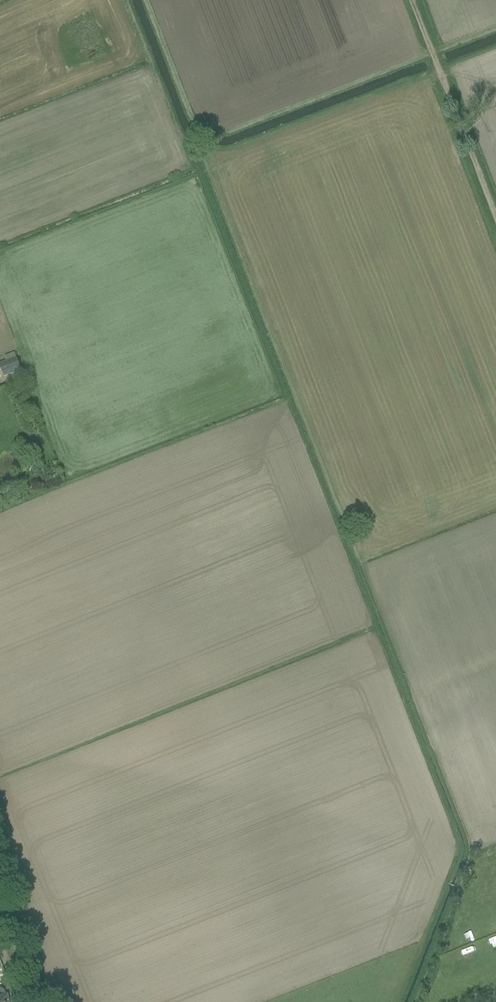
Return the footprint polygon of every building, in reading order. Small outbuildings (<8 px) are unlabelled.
[(3,378),(21,371),(14,353),(3,357),(5,362),(0,364),(0,371),(3,378)] [(7,995),(6,995),(4,990),(0,988),(0,1001),(8,1001),(7,995)]
